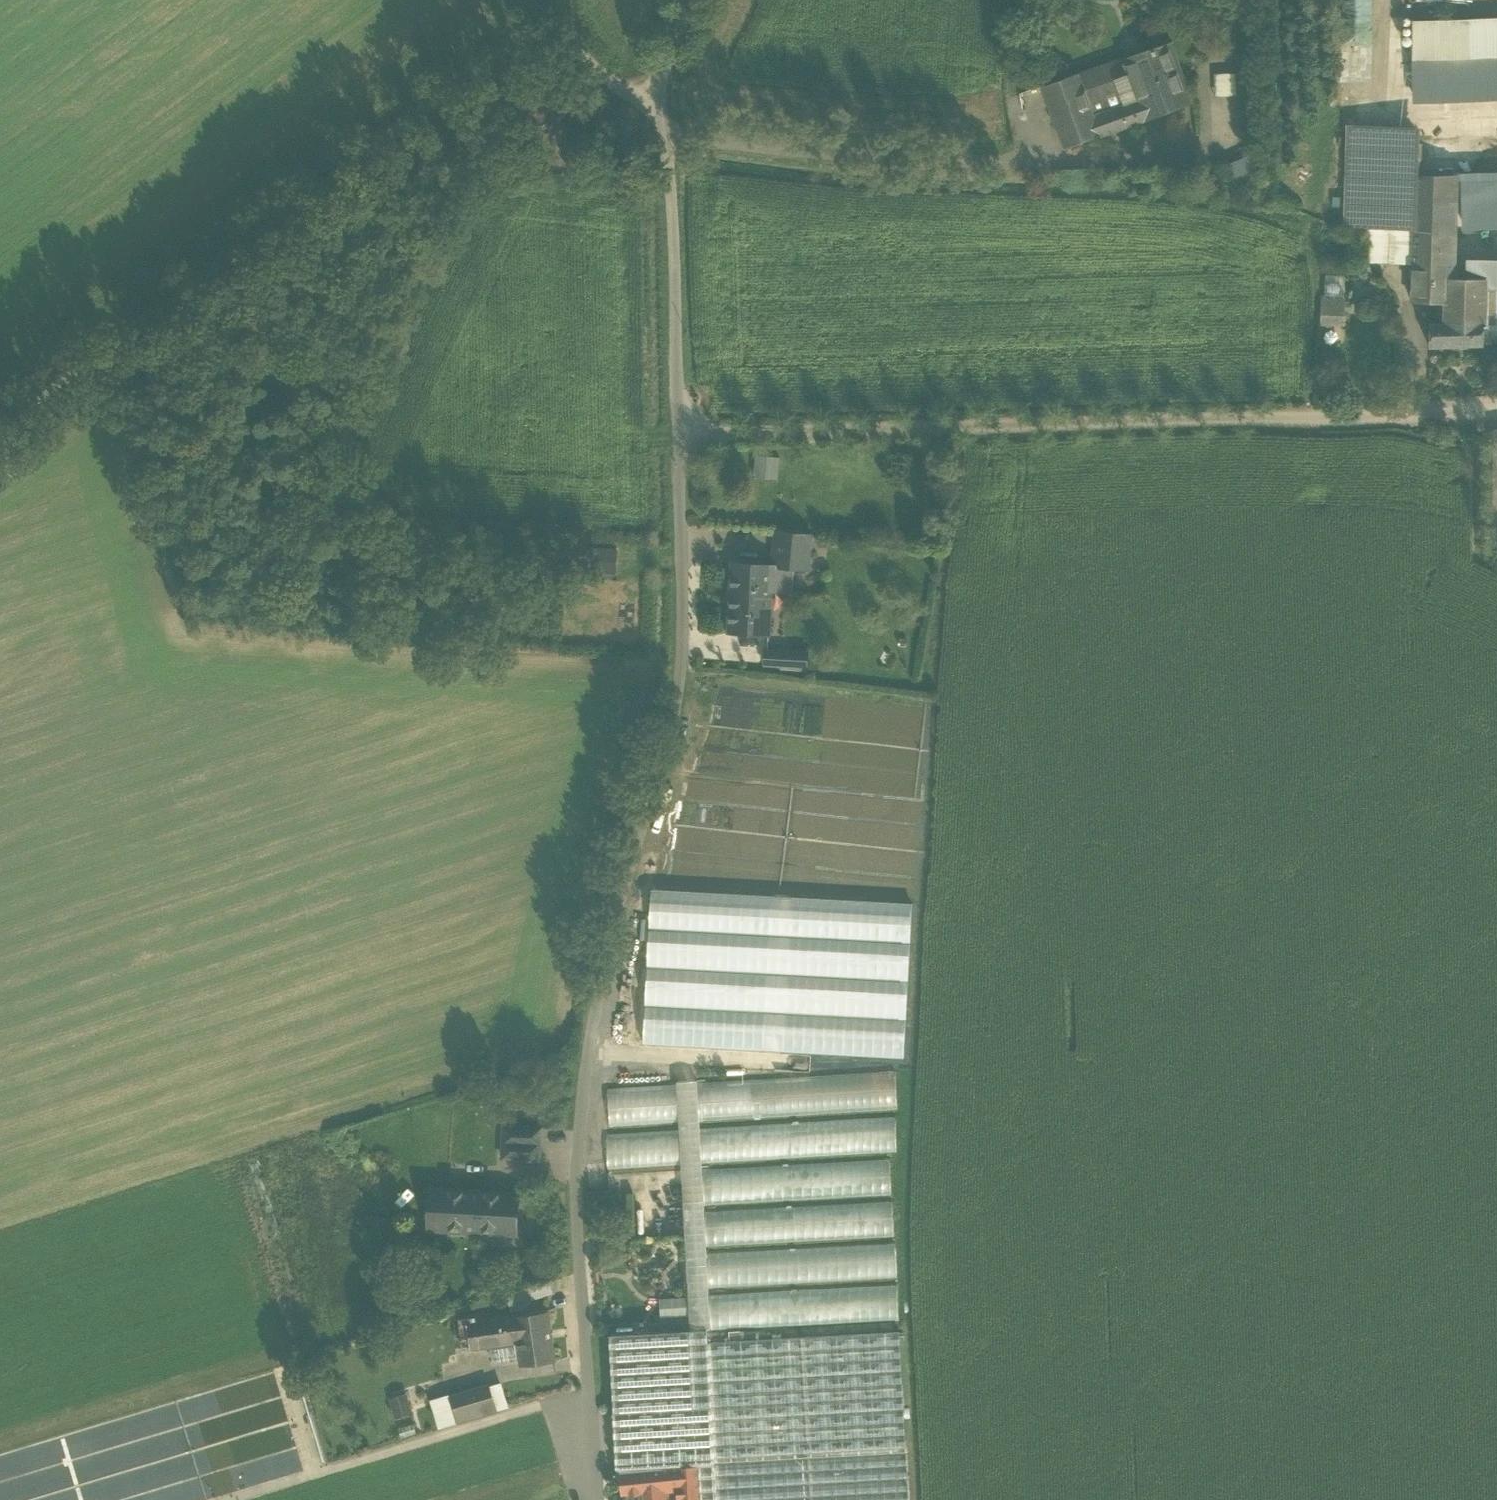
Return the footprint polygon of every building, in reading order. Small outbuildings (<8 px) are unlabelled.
[(1414,22),(1415,99),(1496,97),(1496,19),(1414,22)] [(1125,59),(1124,60),(1140,101),(1124,107),(1131,124),(1191,102),(1169,44),(1125,59)] [(1124,57),(1078,73),(1101,135),(1131,124),(1124,107),(1140,101),(1124,60),(1125,59),(1124,57)] [(1235,93),(1235,70),(1214,71),(1215,94),(1235,93)] [(1078,73),(1041,87),(1064,148),(1101,135),(1078,73)] [(1397,128),(1350,129),(1347,226),(1365,226),(1414,228),(1417,136),(1397,128)] [(1417,136),(1414,228),(1412,264),(1412,279),(1435,281),(1435,285),(1447,284),(1447,278),(1453,278),(1457,175),(1464,175),(1496,174),(1496,133),(1417,136)] [(1223,181),(1254,180),(1253,157),(1222,159),(1223,181)] [(1464,175),(1463,223),(1496,222),(1496,174),(1464,175)] [(1414,228),(1365,226),(1364,262),(1412,264),(1414,228)] [(1469,264),(1469,278),(1470,279),(1470,286),(1486,286),(1486,288),(1496,288),(1496,264),(1469,264)] [(1324,273),(1323,314),(1344,314),(1345,273),(1324,273)] [(1453,278),(1447,278),(1447,284),(1435,285),(1435,281),(1412,279),(1411,300),(1445,301),(1444,323),(1430,323),(1429,347),(1484,345),(1484,343),(1485,324),(1486,288),(1486,286),(1470,286),(1470,279),(1469,278),(1453,278)] [(1486,288),(1485,324),(1496,323),(1496,288),(1486,288)] [(1485,324),(1484,343),(1496,342),(1496,323),(1485,324)] [(777,478),(780,454),(756,452),(753,475),(777,478)] [(811,535),(776,531),(773,565),(774,565),(772,591),(791,592),(792,568),(808,570),(811,535)] [(773,565),(732,562),(728,632),(770,634),(772,591),(774,565),(773,565)] [(808,651),(765,649),(764,664),(807,667),(808,651)] [(849,718),(852,695),(753,686),(752,701),(742,700),(744,686),(720,684),(716,724),(743,726),(743,729),(856,739),(858,719),(849,718)] [(904,919),(647,899),(636,1043),(893,1063),(904,919)] [(675,1079),(693,1077),(690,1055),(672,1057),(675,1079)] [(606,1092),(608,1125),(896,1109),(894,1075),(606,1092)] [(845,1122),(605,1135),(607,1169),(847,1156),(845,1122)] [(541,1128),(505,1126),(503,1157),(539,1159),(541,1128)] [(889,1161),(704,1172),(705,1206),(891,1195),(889,1161)] [(519,1194),(431,1189),(429,1227),(516,1232),(519,1194)] [(890,1202),(705,1213),(706,1247),(892,1236),(890,1202)] [(893,1245),(707,1256),(709,1290),(895,1279),(893,1245)] [(549,1280),(527,1287),(531,1300),(553,1293),(549,1280)] [(896,1286),(710,1296),(712,1330),(898,1320),(896,1286)] [(547,1311),(477,1321),(481,1346),(518,1341),(522,1365),(554,1360),(547,1311)] [(476,1315),(459,1318),(463,1349),(481,1346),(477,1321),(476,1315)] [(610,1334),(618,1469),(622,1469),(622,1471),(663,1467),(664,1467),(678,1466),(699,1465),(700,1499),(717,1499),(715,1462),(708,1341),(707,1328),(610,1334)] [(900,1330),(708,1341),(715,1462),(907,1451),(900,1330)] [(489,1386),(451,1398),(458,1422),(497,1410),(489,1386)] [(390,1395),(395,1416),(412,1412),(406,1391),(390,1395)] [(715,1462),(717,1499),(909,1499),(907,1451),(715,1462)] [(678,1466),(680,1499),(700,1499),(699,1465),(678,1466)] [(622,1471),(625,1499),(638,1499),(638,1492),(665,1489),(663,1467),(622,1471)]
